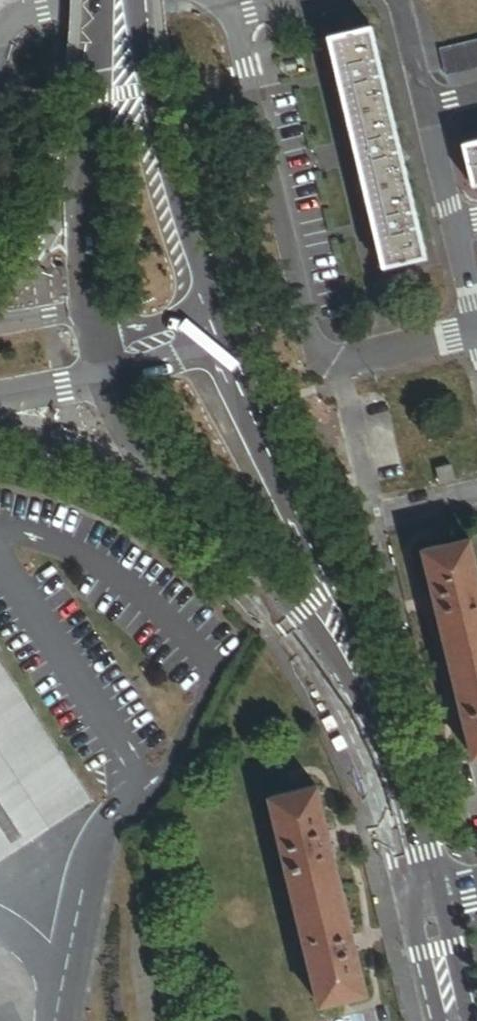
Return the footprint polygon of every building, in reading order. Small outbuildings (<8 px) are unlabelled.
[(370,26),(329,36),(384,267),(425,257),(370,26)] [(440,51),(446,75),(476,68),(476,42),(440,51)] [(463,143),(476,140),(476,119),(458,124),(463,143)] [(463,143),(462,144),(472,186),(476,185),(476,140),(463,143)] [(454,479),(450,465),(436,469),(439,483),(454,479)] [(469,539),(424,549),(473,755),(476,754),(476,571),(469,539)] [(98,806),(0,657),(0,870),(98,806)] [(319,1003),(365,991),(315,785),(269,796),(319,1003)]
